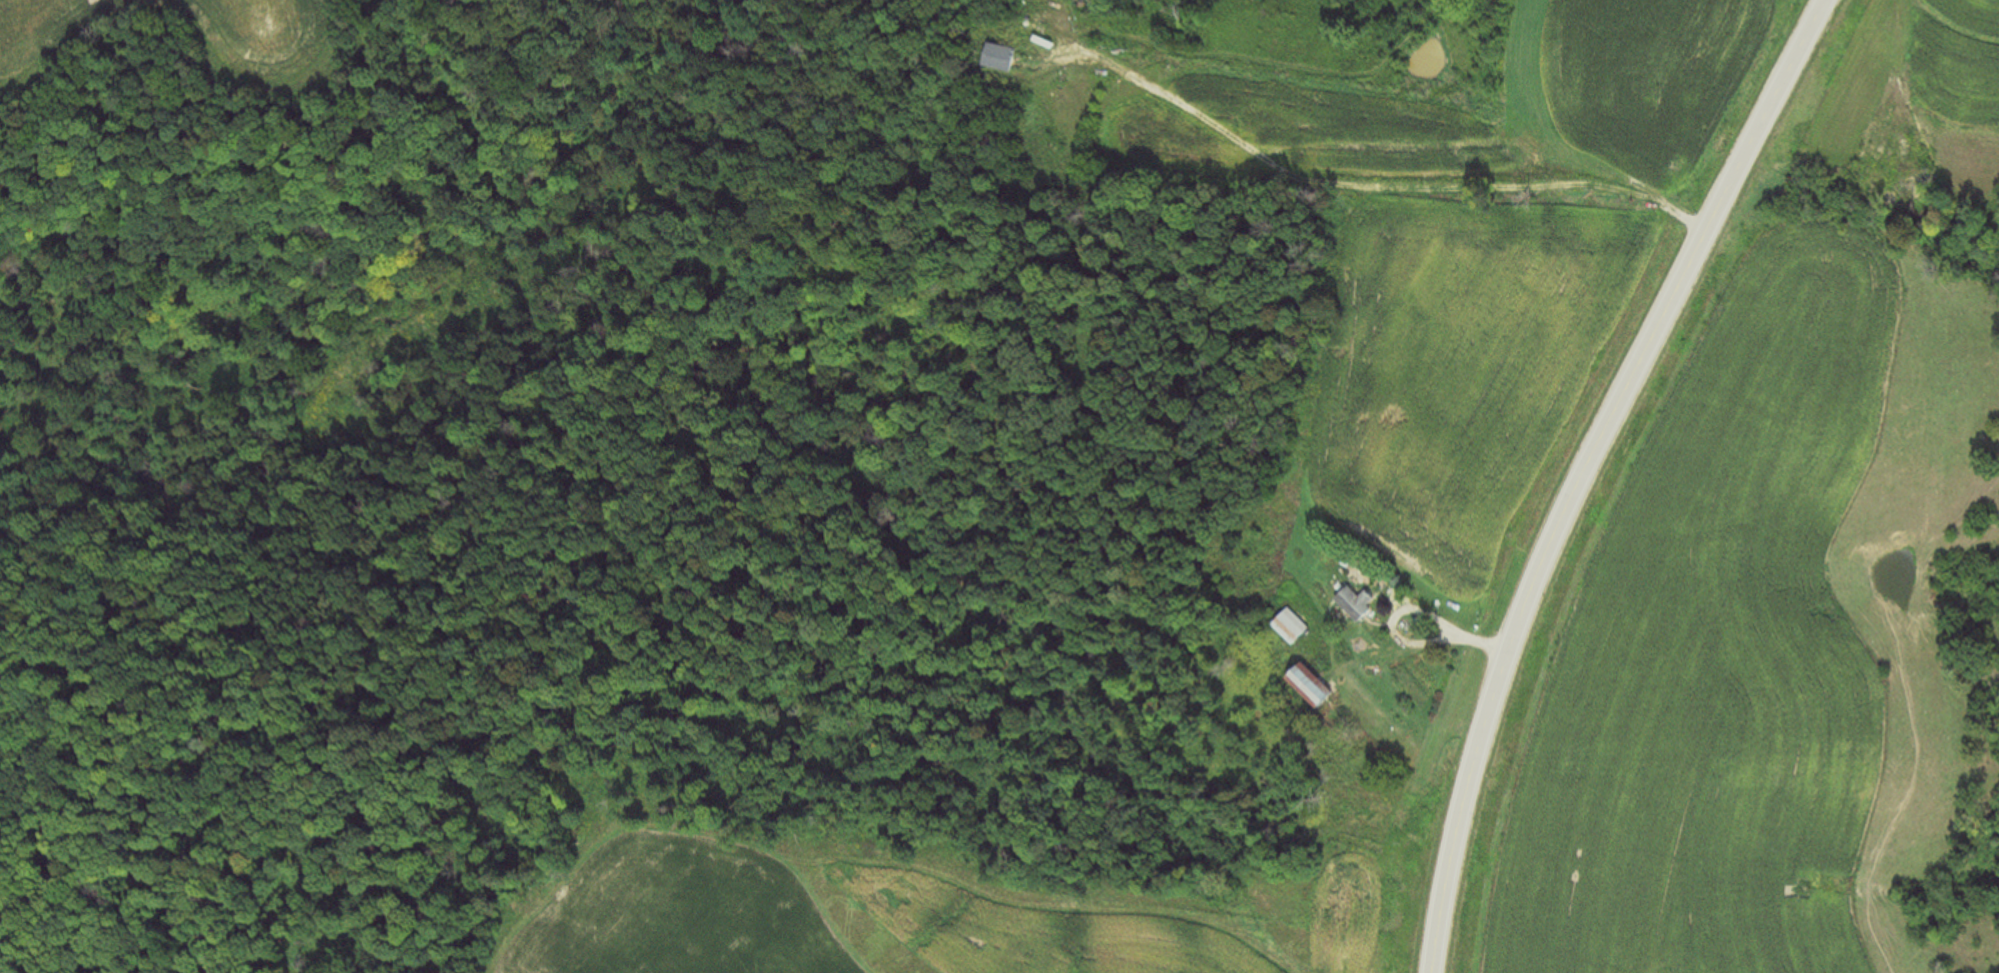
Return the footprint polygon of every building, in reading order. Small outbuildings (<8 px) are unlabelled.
[(1007,74),(1014,52),(988,44),(981,65),(1007,74)] [(1357,599),(1345,587),(1331,602),(1355,624),(1374,603),(1363,592),(1357,599)] [(1308,631),(1287,610),(1271,626),(1293,647),(1308,631)] [(1299,664),(1285,677),(1318,710),(1332,696),(1299,664)]
